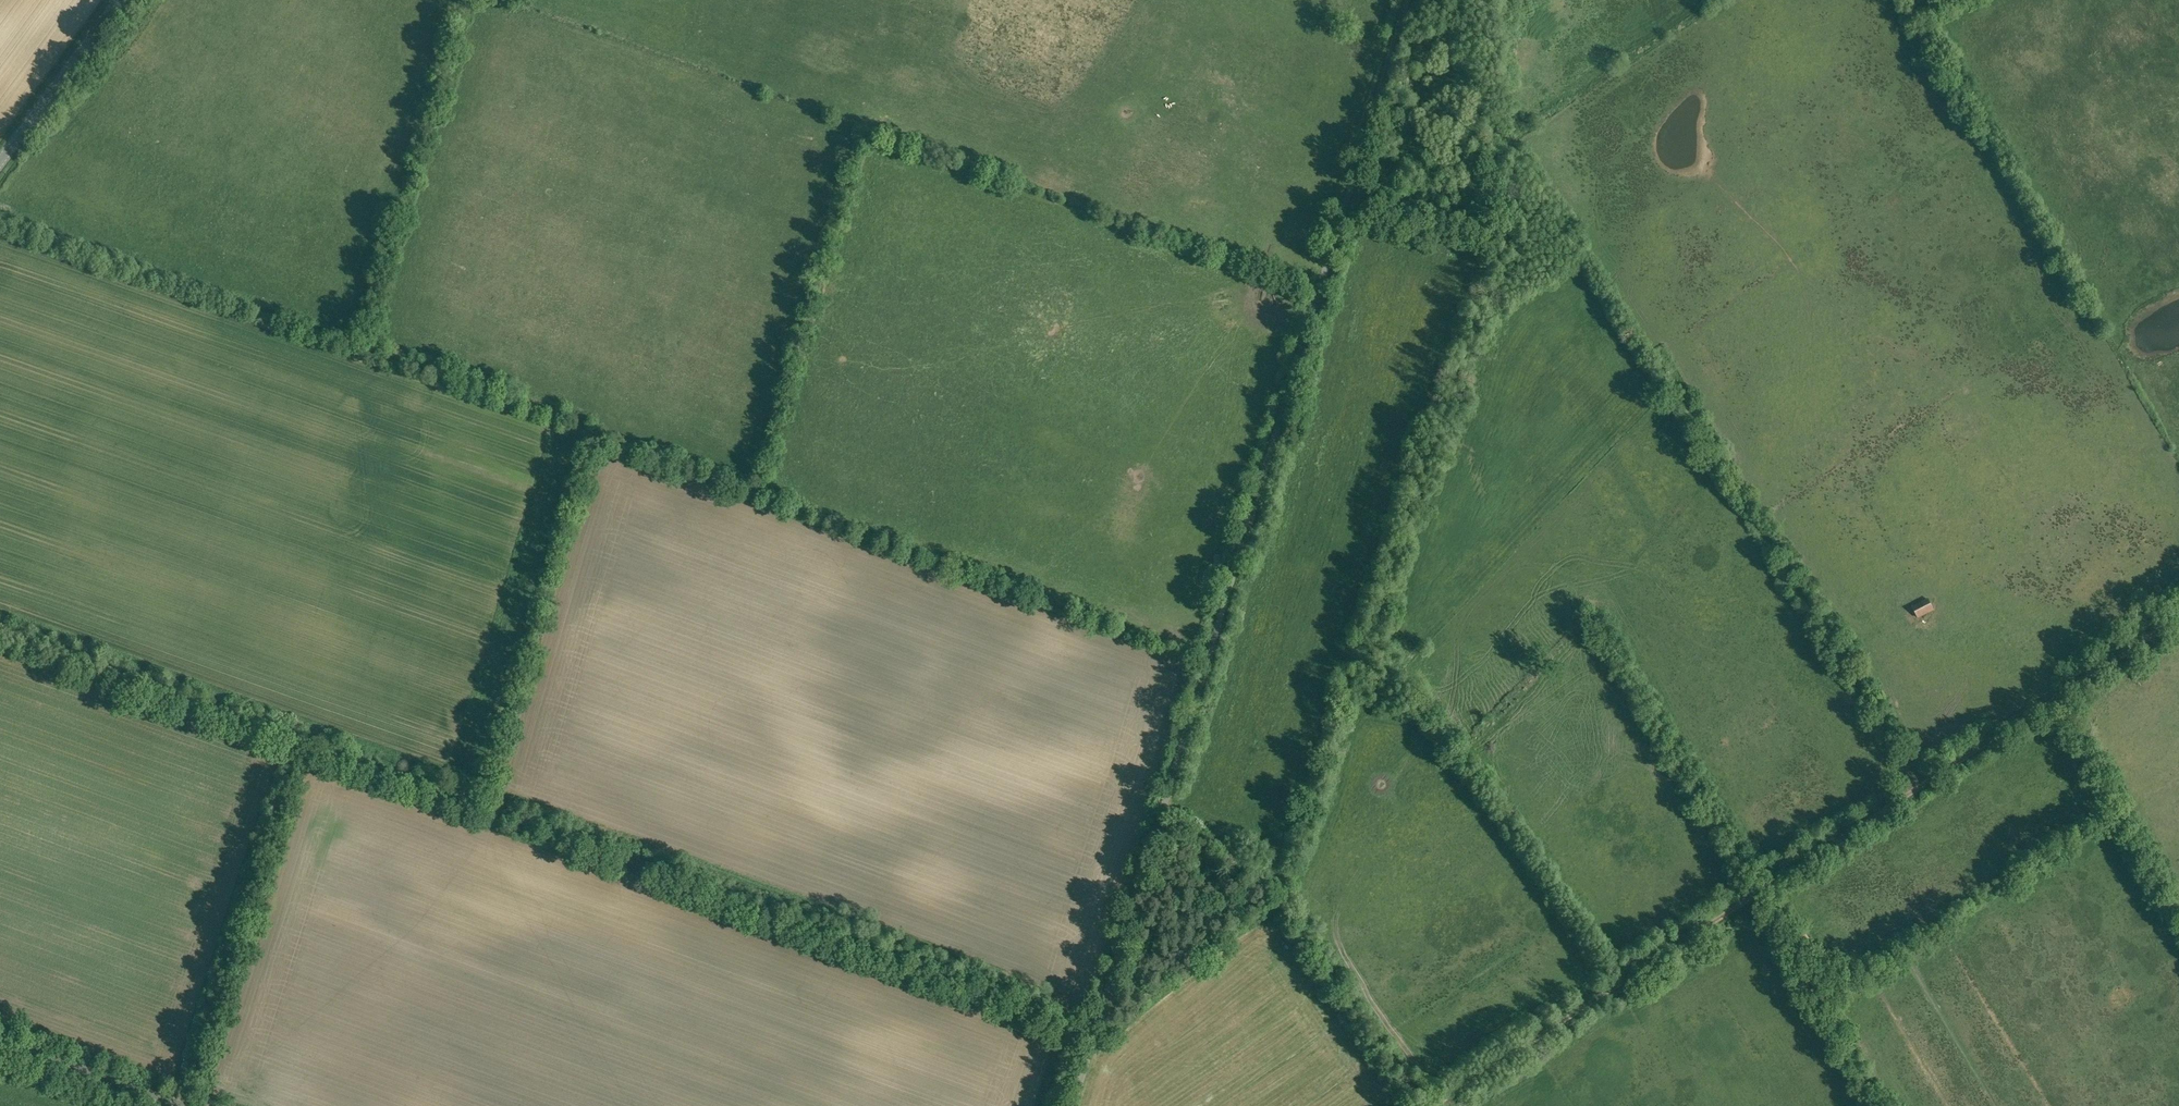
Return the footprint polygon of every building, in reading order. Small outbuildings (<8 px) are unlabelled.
[(1220,295),(1222,304),(1232,303),(1231,293),(1220,295)] [(1933,609),(1928,597),(1912,605),(1917,616),(1933,609)]
